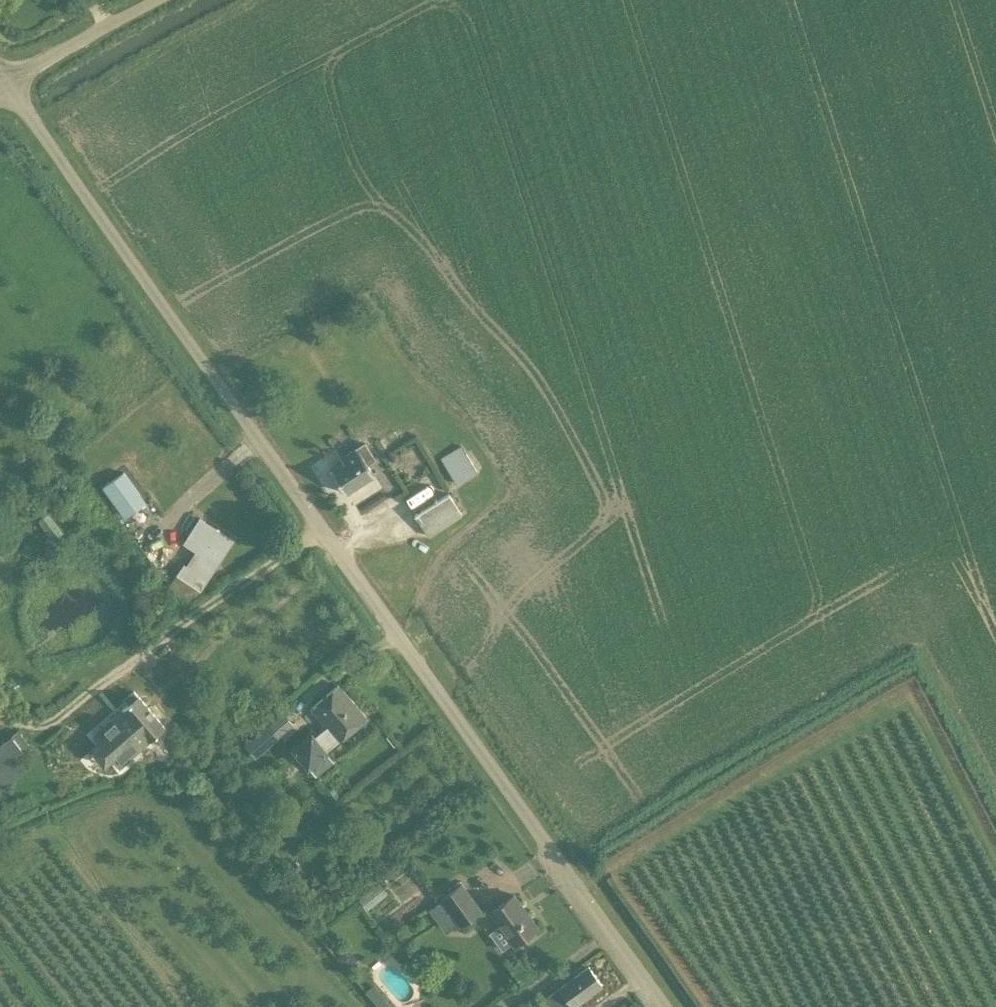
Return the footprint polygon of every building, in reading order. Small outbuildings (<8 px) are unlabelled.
[(343,461),(331,469),(346,492),(374,475),(368,465),(376,459),(365,442),(356,447),(340,457),(343,461)] [(455,449),(456,450),(445,456),(441,458),(456,483),(477,471),(462,445),(455,449)] [(140,495),(123,472),(102,487),(119,510),(140,495)] [(428,537),(463,515),(449,493),(415,515),(428,537)] [(234,539),(200,517),(183,543),(196,551),(186,565),(184,564),(169,586),(185,603),(200,590),(234,539)] [(329,748),(340,738),(367,717),(339,684),(311,708),(326,727),(318,734),(329,748)] [(81,717),(94,732),(122,765),(165,728),(138,695),(134,691),(122,699),(126,705),(119,711),(106,696),(81,717)] [(283,712),(270,724),(280,735),(293,723),(283,712)] [(269,723),(253,738),(264,750),(280,736),(279,734),(278,734),(269,724),(269,723)] [(24,751),(31,746),(18,730),(12,734),(0,743),(0,770),(8,765),(25,752),(24,751)] [(315,736),(297,751),(310,765),(327,749),(315,736)] [(319,901),(326,895),(324,892),(331,886),(327,880),(312,892),(319,901)] [(448,932),(458,924),(460,926),(482,910),(462,882),(439,897),(441,900),(430,908),(448,932)] [(514,894),(490,912),(513,944),(537,926),(514,894)] [(559,987),(542,1000),(548,1006),(571,1006),(573,1005),(602,984),(588,965),(559,987)]
